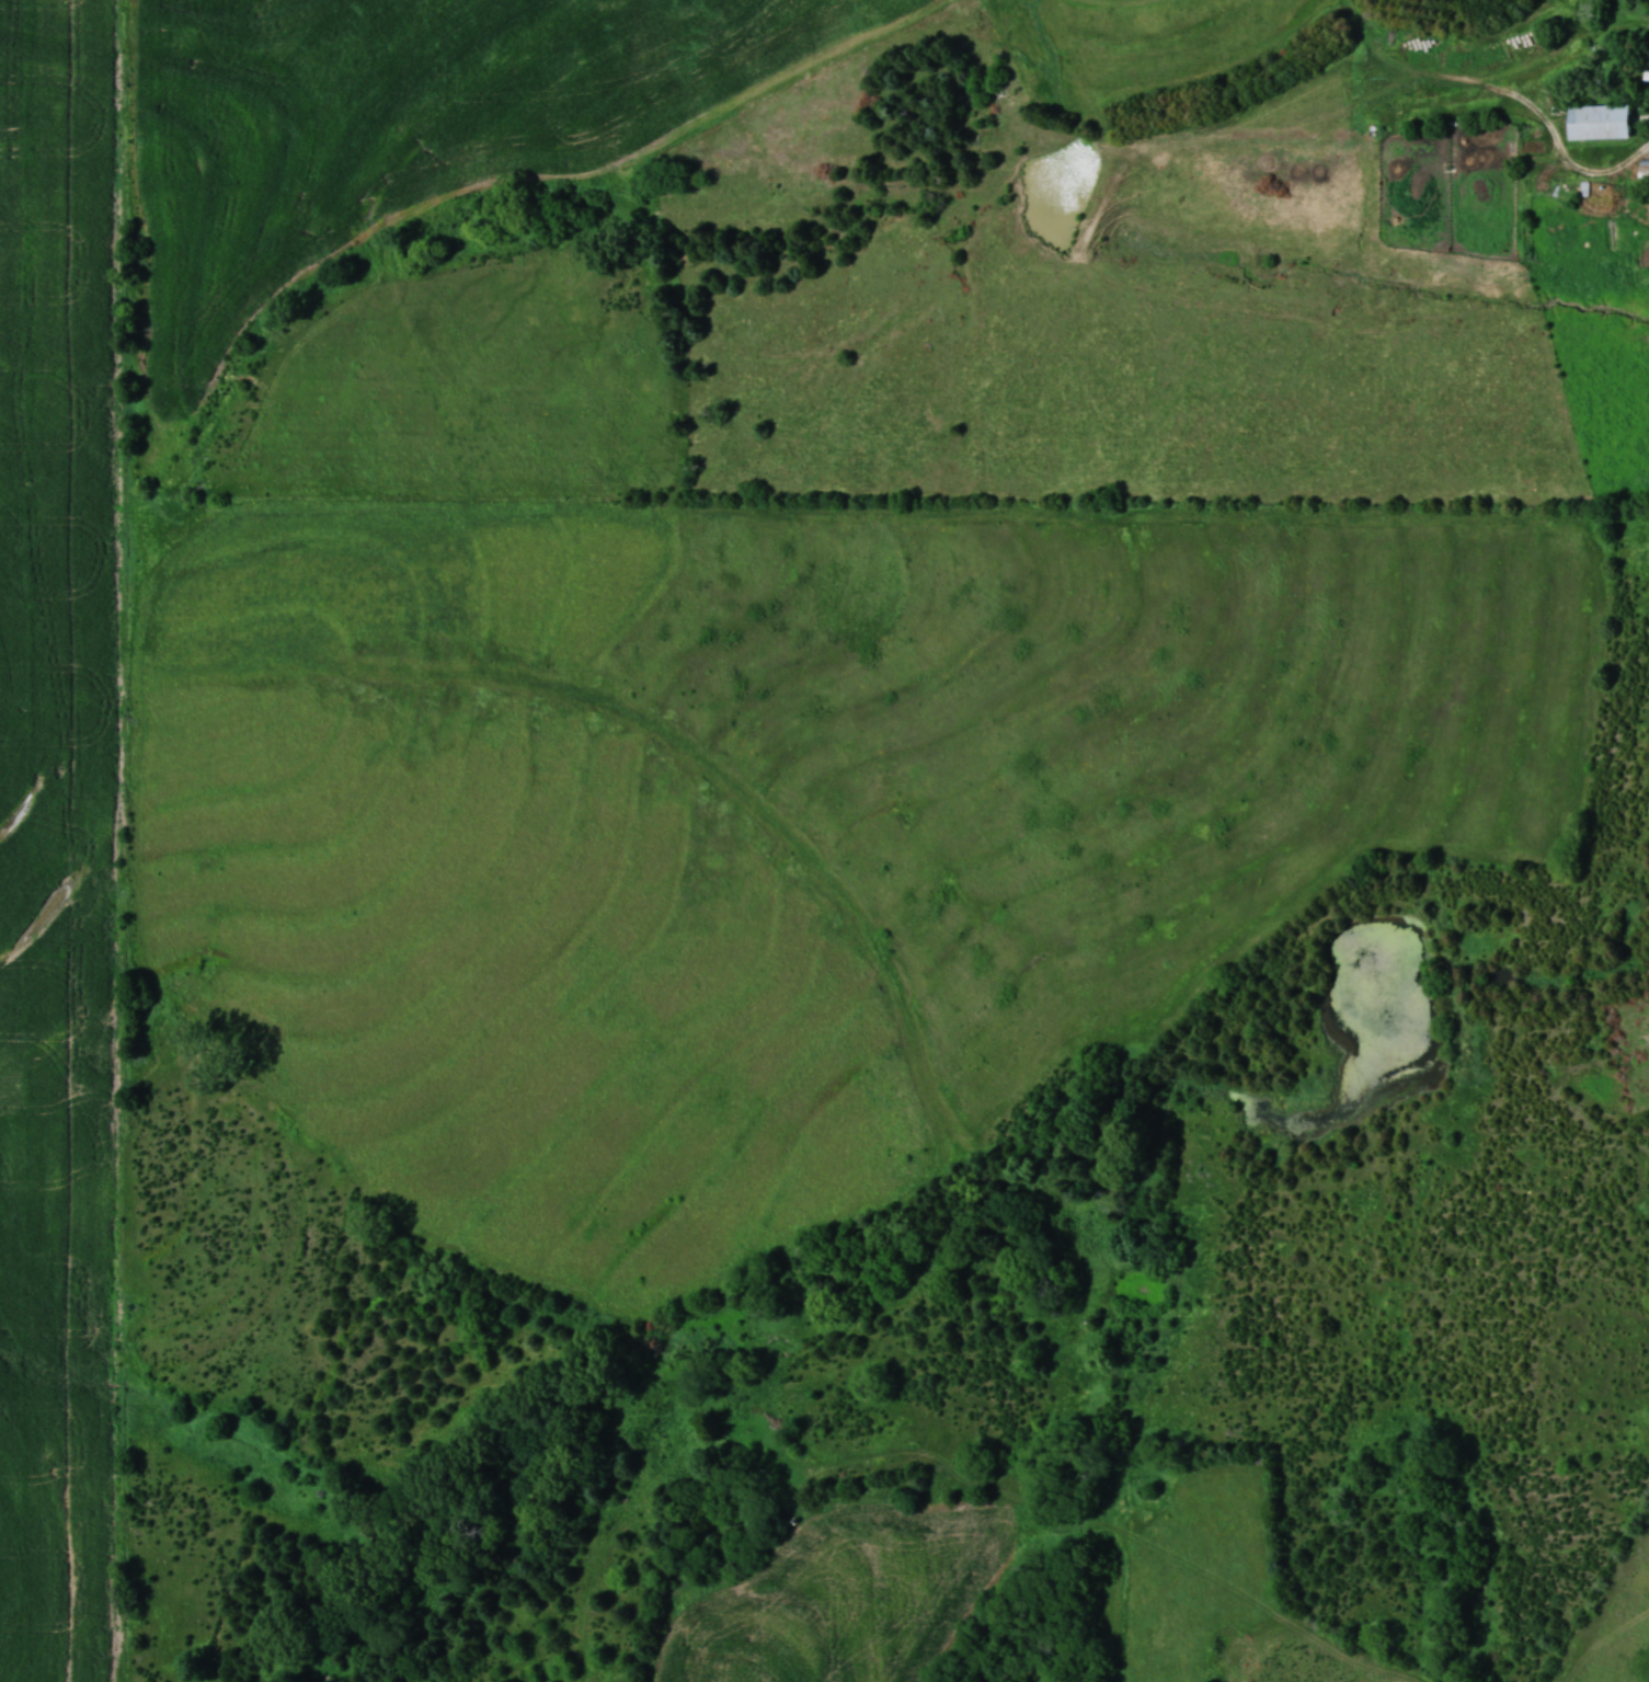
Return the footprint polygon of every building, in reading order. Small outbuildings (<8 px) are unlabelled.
[(1631,137),(1630,104),(1570,105),(1570,138),(1631,137)]
